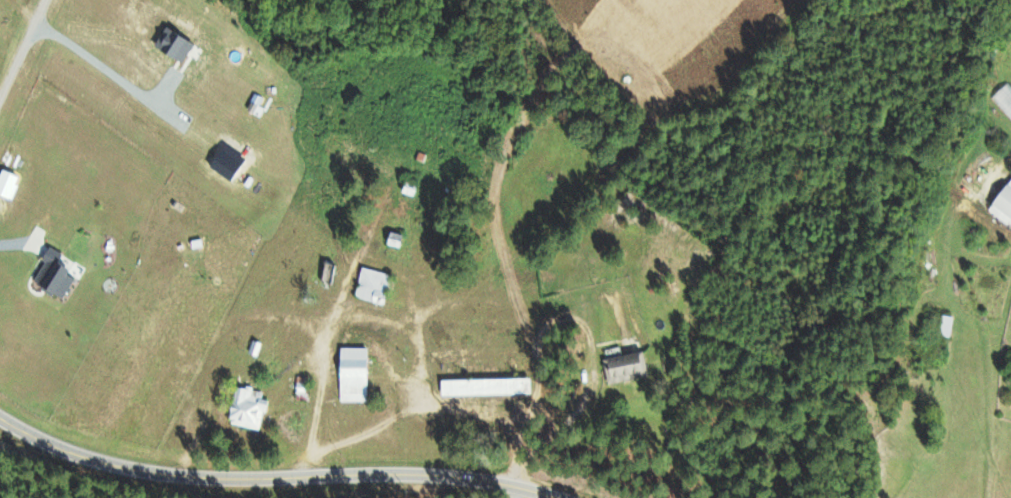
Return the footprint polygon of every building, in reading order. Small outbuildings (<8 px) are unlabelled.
[(1007,83),(990,98),(1010,120),(1010,87),(1007,83)] [(1010,227),(1010,178),(1010,177),(987,209),(1010,227)] [(61,298),(71,278),(63,273),(66,268),(57,263),(61,254),(46,246),(39,260),(42,261),(31,283),(61,298)] [(389,275),(361,266),(353,295),(381,304),(389,275)] [(936,334),(949,337),(952,317),(940,314),(936,334)] [(338,401),(364,401),(365,347),(338,347),(338,401)] [(607,384),(647,376),(641,350),(601,358),(607,384)] [(529,377),(439,379),(439,395),(529,393),(529,377)] [(258,430),(265,400),(260,398),(262,391),(243,387),(243,388),(234,386),(226,422),(258,430)]
